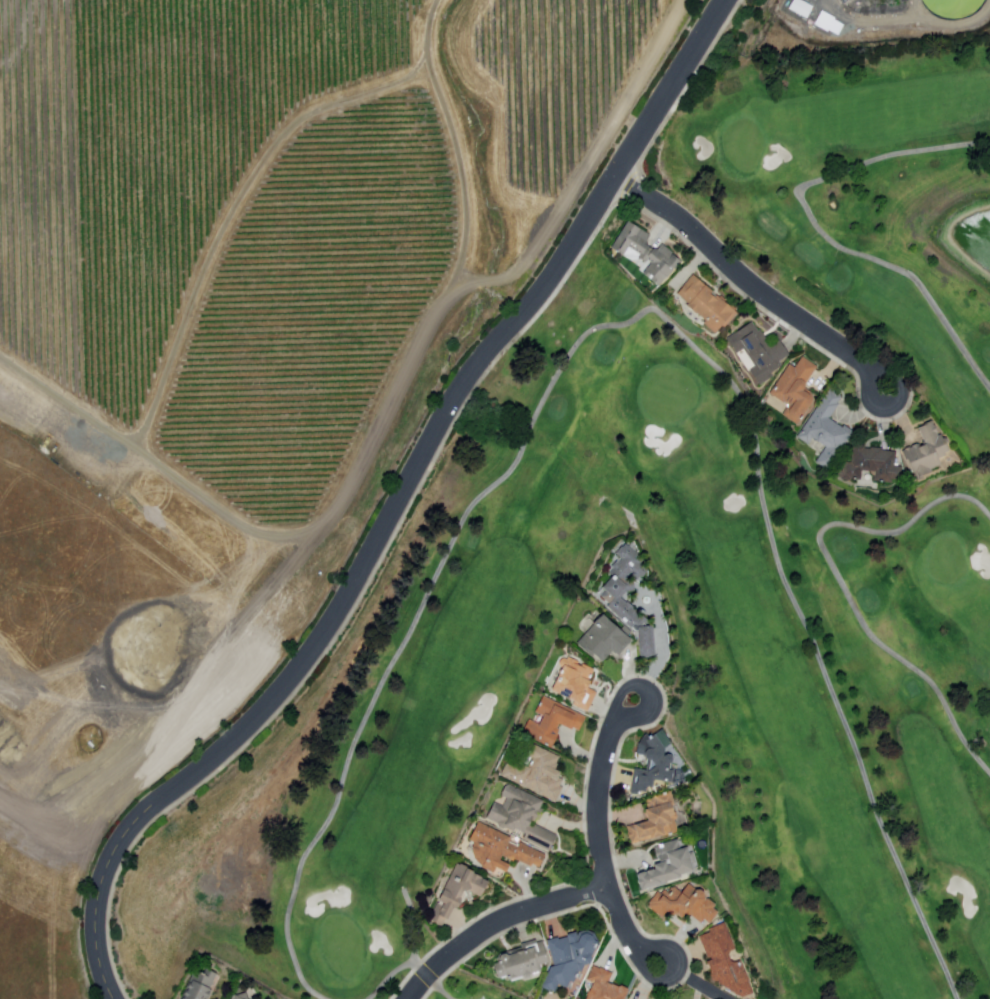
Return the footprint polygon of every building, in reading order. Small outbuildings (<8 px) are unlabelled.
[(788,9),(793,0),(800,0),(813,7),(807,19),(788,9)] [(628,222),(651,237),(647,243),(658,251),(662,246),(681,259),(662,287),(644,275),(652,263),(648,261),(646,264),(638,259),(640,256),(629,248),(622,257),(610,248),(628,222)] [(694,276),(678,295),(689,305),(687,307),(697,315),(698,314),(706,322),(704,324),(716,335),(723,327),(726,329),(738,314),(694,276)] [(736,334),(752,323),(759,332),(761,331),(769,342),(767,343),(770,348),(780,342),(790,356),(780,363),(783,367),(772,374),(775,378),(761,387),(751,372),(758,367),(736,334)] [(802,358),(818,368),(803,391),(816,400),(799,427),(783,416),(790,406),(785,404),(785,405),(770,395),(790,366),(795,369),(802,358)] [(831,388),(798,438),(809,446),(813,439),(827,448),(818,462),(830,470),(855,433),(845,426),(843,429),(830,420),(840,406),(838,405),(842,398),(840,397),(841,395),(831,388)] [(918,429),(924,427),(924,425),(932,422),(938,437),(941,435),(949,453),(945,454),(946,457),(939,460),(941,467),(932,471),(933,473),(920,478),(918,474),(911,477),(902,453),(924,443),(918,429)] [(854,441),(866,443),(866,450),(897,453),(896,467),(903,468),(902,482),(873,480),(873,473),(863,472),(862,482),(844,480),(846,463),(852,464),(854,441)] [(626,546),(651,569),(642,579),(640,578),(634,585),(635,593),(627,593),(623,599),(649,622),(651,650),(656,649),(656,659),(639,660),(638,635),(608,608),(610,605),(602,598),(606,593),(601,589),(612,577),(610,575),(614,570),(612,568),(616,563),(619,565),(622,560),(616,555),(626,546)] [(602,616),(632,642),(617,658),(612,653),(602,664),(594,656),(592,658),(577,645),(602,616)] [(567,658),(595,672),(587,689),(597,694),(588,713),(573,707),(575,704),(550,692),(567,658)] [(543,697),(585,718),(578,733),(572,730),(571,732),(559,726),(558,730),(559,731),(558,735),(559,735),(552,749),(523,735),(530,721),(539,726),(543,718),(535,714),(543,697)] [(648,794),(649,789),(652,789),(653,781),(674,785),(675,781),(672,780),(673,773),(668,772),(671,758),(664,757),(665,750),(656,738),(651,741),(647,735),(642,740),(640,746),(637,747),(636,756),(644,757),(643,762),(652,763),(650,773),(635,770),(632,792),(648,794)] [(531,745),(560,759),(554,772),(560,775),(558,779),(563,781),(560,787),(564,789),(557,803),(501,777),(510,759),(531,769),(535,761),(526,757),(531,745)] [(508,785),(546,803),(535,825),(558,836),(550,852),(525,840),(526,838),(515,832),(489,819),(496,804),(504,808),(508,800),(502,797),(508,785)] [(645,812),(650,810),(646,800),(671,793),(675,806),(670,808),(672,813),(676,812),(679,821),(675,822),(678,833),(632,846),(627,829),(648,823),(645,812)] [(478,824),(470,842),(475,844),(473,856),(483,869),(494,876),(497,870),(505,874),(510,864),(502,861),(504,857),(514,863),(515,860),(538,872),(546,856),(521,844),(518,848),(510,844),(512,839),(478,824)] [(655,851),(666,848),(665,845),(678,841),(681,851),(686,849),(693,874),(680,877),(681,880),(642,891),(637,876),(655,871),(654,867),(661,865),(659,858),(657,858),(655,851)] [(456,866),(466,871),(465,873),(486,884),(478,900),(463,893),(459,901),(453,912),(451,911),(442,929),(428,922),(456,866)] [(659,892),(654,898),(648,907),(664,919),(670,911),(683,921),(688,914),(692,918),(692,917),(702,925),(705,921),(710,925),(719,914),(713,910),(715,907),(708,901),(703,898),(704,896),(699,892),(698,892),(690,885),(682,894),(676,889),(673,888),(669,894),(666,891),(663,895),(659,892)] [(752,995),(745,998),(741,998),(713,983),(707,964),(709,963),(699,939),(710,934),(709,931),(724,925),(735,951),(729,954),(728,958),(729,963),(734,965),(741,962),(752,995)] [(546,942),(588,931),(597,945),(587,969),(585,968),(582,975),(580,974),(575,985),(571,983),(567,991),(559,987),(555,994),(542,990),(554,966),(546,942)] [(510,953),(522,950),(521,947),(536,942),(538,945),(543,943),(549,964),(540,967),(542,972),(523,979),(523,978),(511,981),(510,978),(499,982),(494,967),(503,964),(507,958),(510,953)] [(628,993),(625,998),(588,998),(595,985),(588,982),(594,967),(613,975),(609,984),(628,993)] [(216,974),(205,998),(179,998),(192,971),(201,975),(204,969),(216,974)] [(248,992),(245,998),(230,998),(236,986),(248,992)]
